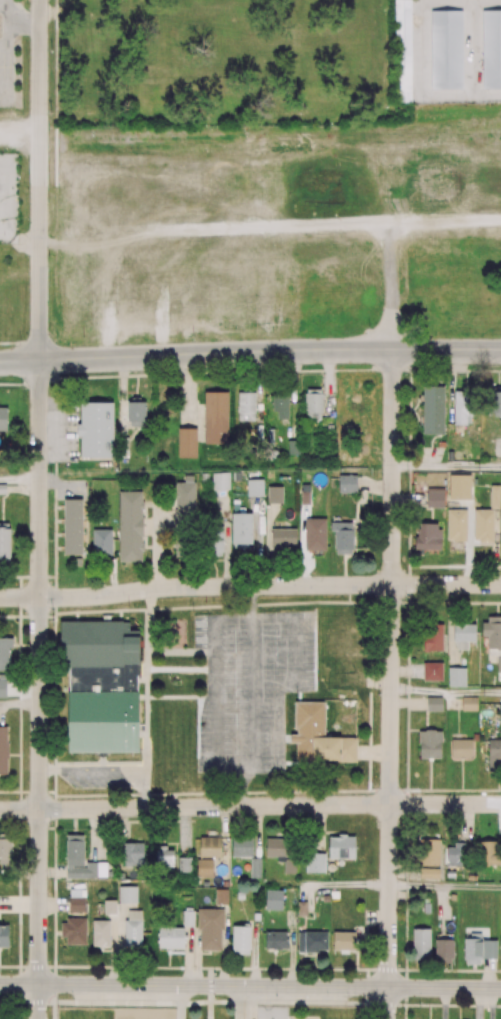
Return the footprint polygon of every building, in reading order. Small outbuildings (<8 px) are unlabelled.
[(394,0),(395,104),(413,104),(412,0),(394,0)] [(484,91),(500,91),(500,11),(483,12),(484,91)] [(432,12),(433,91),(465,91),(464,12),(432,12)]
